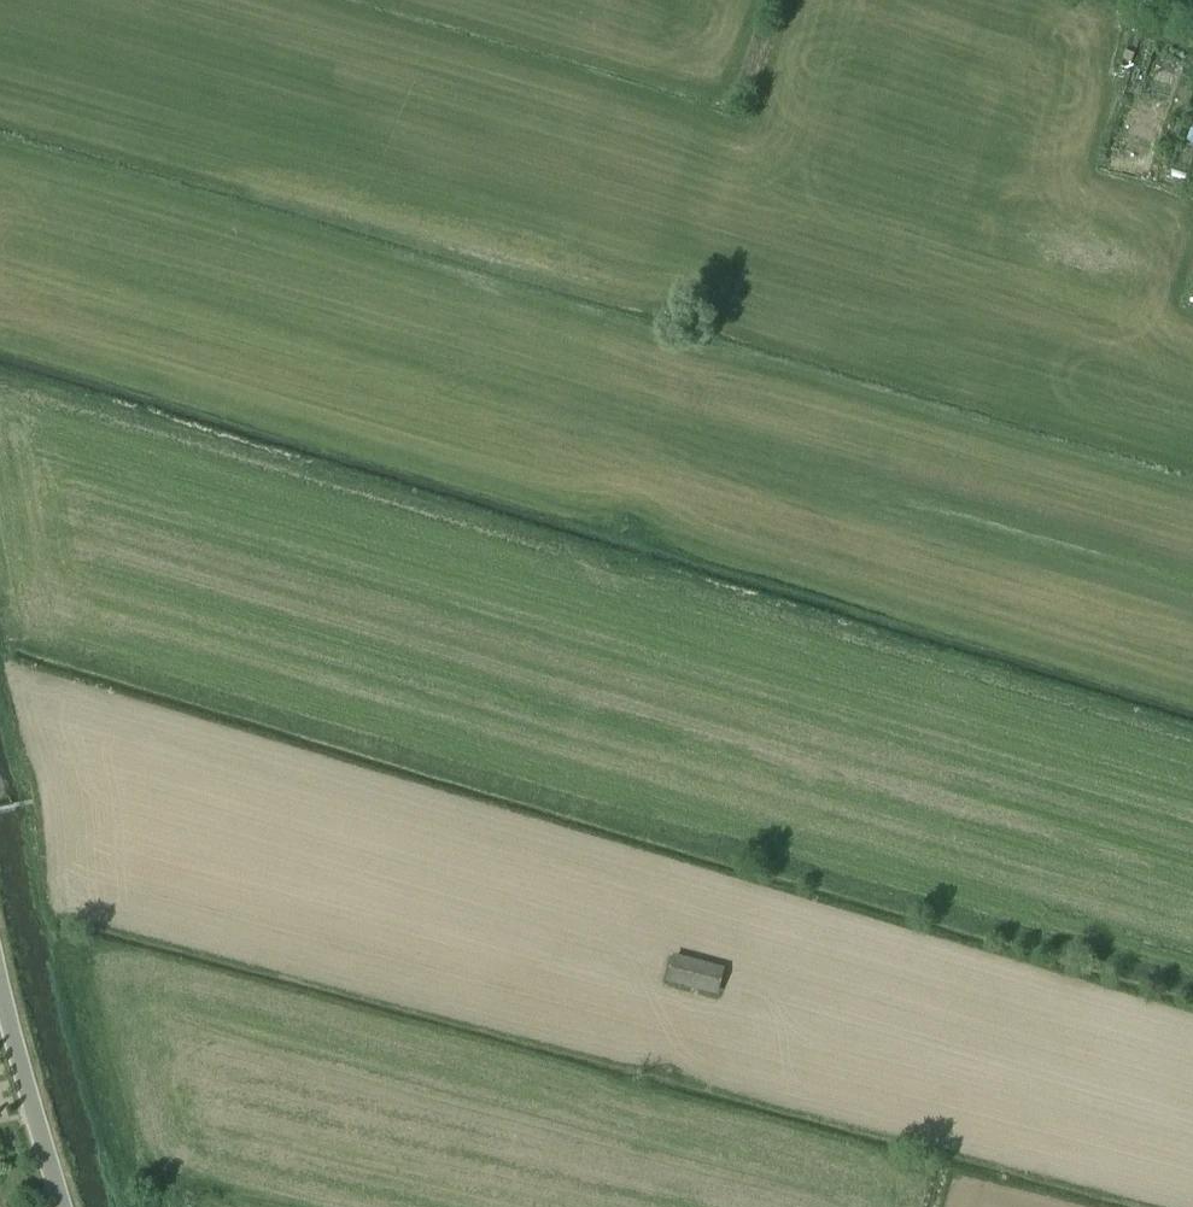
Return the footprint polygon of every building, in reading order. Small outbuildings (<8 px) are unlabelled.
[(716,995),(722,971),(675,959),(669,982),(716,995)]
